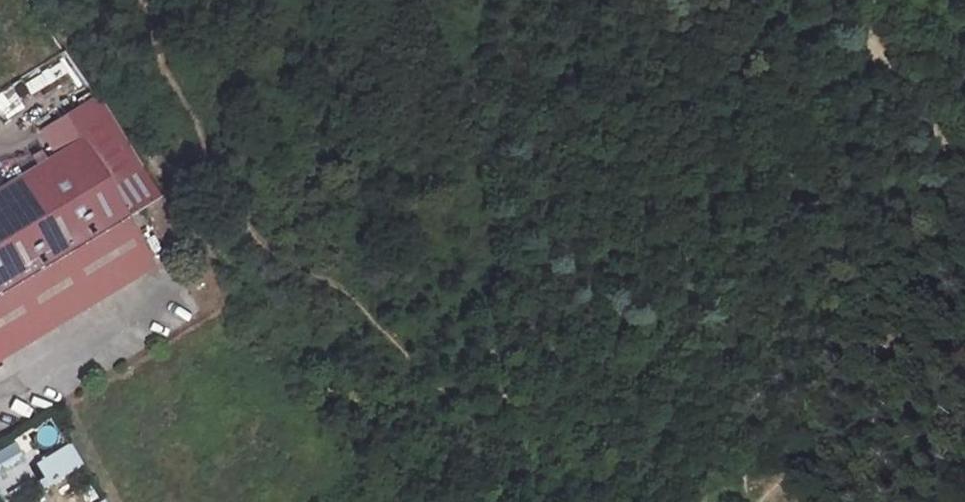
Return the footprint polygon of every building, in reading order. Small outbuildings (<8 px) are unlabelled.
[(119,223),(109,206),(71,145),(0,189),(0,295),(119,223)] [(119,223),(154,202),(144,185),(109,206),(119,223)] [(147,270),(119,223),(0,295),(0,359),(147,270)] [(28,465),(37,485),(78,466),(66,441),(21,462),(11,442),(0,447),(0,478),(28,465)]
